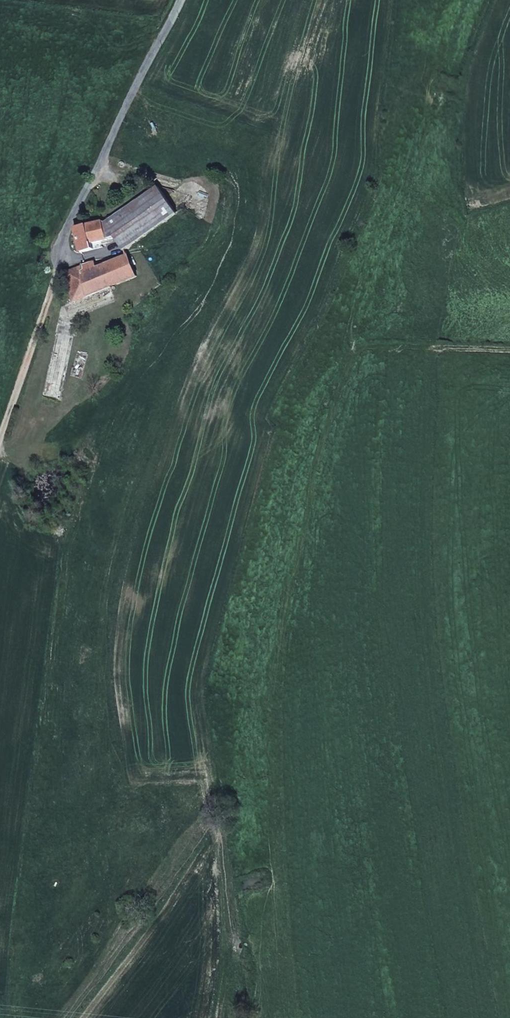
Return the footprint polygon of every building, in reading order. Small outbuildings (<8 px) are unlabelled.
[(177,213),(159,187),(107,222),(107,221),(104,222),(109,240),(116,238),(121,245),(125,251),(127,250),(177,213)] [(109,240),(104,222),(88,226),(92,244),(109,240)] [(92,244),(88,226),(77,229),(82,252),(94,249),(92,244)] [(128,254),(127,250),(125,251),(121,245),(116,250),(119,257),(128,254)] [(110,288),(138,277),(129,256),(98,269),(95,262),(83,266),(83,267),(88,297),(110,288)] [(88,297),(83,267),(69,273),(75,302),(88,297)] [(71,320),(116,302),(110,288),(88,297),(75,302),(64,307),(71,320)]
